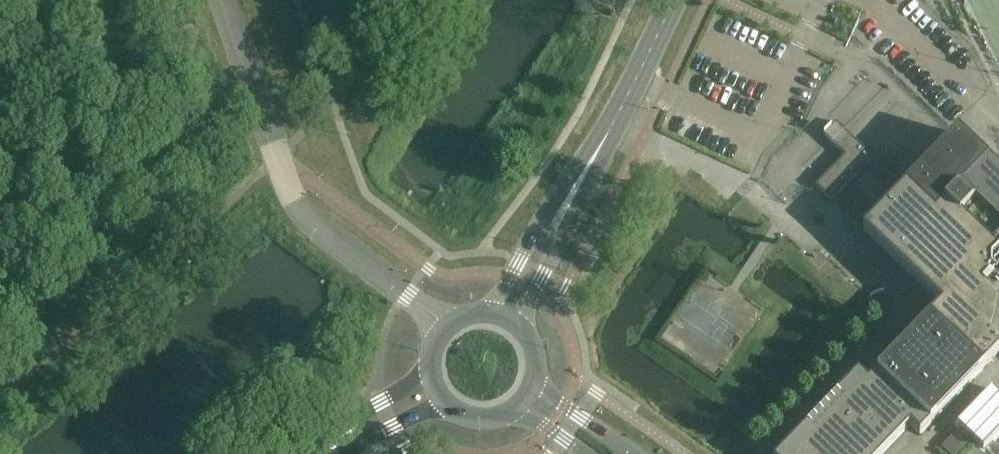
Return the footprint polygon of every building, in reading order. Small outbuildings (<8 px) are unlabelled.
[(844,156),(815,186),(831,201),(872,158),(836,123),(823,136),(844,156)] [(910,426),(919,435),(998,353),(998,174),(989,164),(983,158),(957,133),(862,232),(941,307),(868,382),(858,373),(780,453),(882,453),(910,426)] [(860,223),(902,179),(881,160),(840,203),(860,223)] [(998,431),(998,397),(991,389),(974,407),(998,431)] [(983,450),(998,433),(998,431),(974,407),(957,425),(983,450)]
